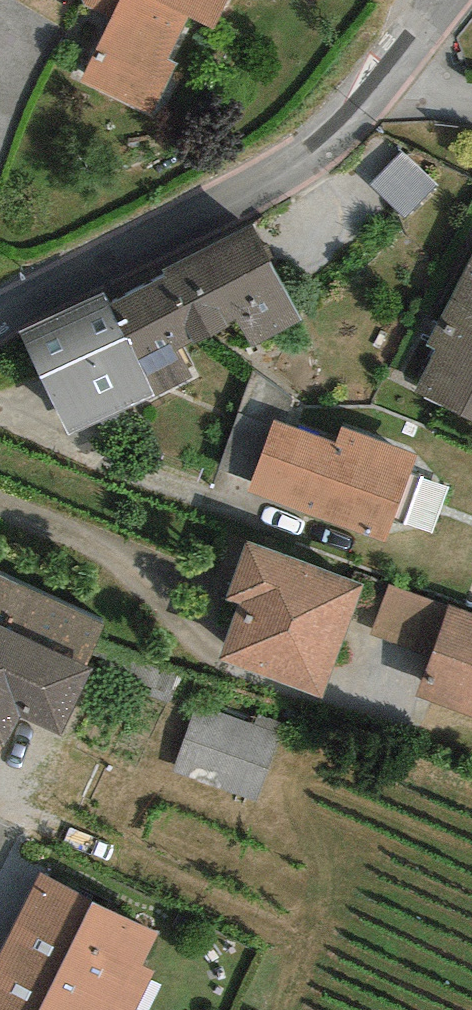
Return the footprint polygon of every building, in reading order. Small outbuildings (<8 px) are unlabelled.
[(104,34),(81,83),(153,116),(178,64),(170,60),(188,18),(213,31),(228,0),(83,0),(104,34)] [(164,277),(110,304),(155,393),(158,399),(195,380),(179,351),(237,321),(250,347),(301,321),(252,225),(162,271),(164,277)] [(427,346),(436,351),(415,394),(471,421),(471,253),(427,346)] [(155,393),(110,304),(103,291),(18,334),(70,436),(155,393)] [(336,442),(273,420),(247,492),(386,541),(417,453),(341,426),(336,442)] [(363,581),(246,542),(227,601),(236,604),(217,661),(325,696),(363,581)] [(0,575),(0,758),(20,717),(61,736),(91,671),(82,667),(103,623),(0,575)] [(432,658),(449,605),(387,585),(370,638),(432,658)] [(449,605),(432,658),(418,698),(471,716),(471,613),(449,605)] [(283,743),(197,712),(174,776),(260,806),(283,743)] [(41,874),(0,957),(0,1009),(136,1009),(155,972),(143,966),(160,932),(41,874)]
